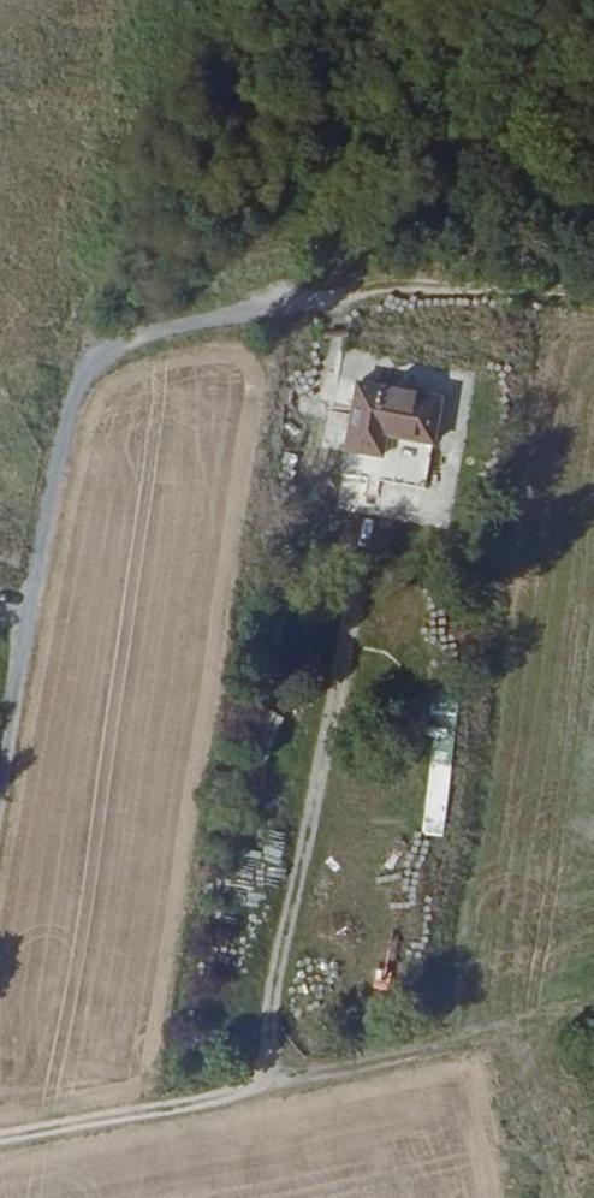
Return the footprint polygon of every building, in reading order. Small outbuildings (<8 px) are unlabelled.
[(362,465),(366,443),(376,445),(423,454),(431,408),(346,392),(334,460),(362,465)] [(362,465),(372,467),(376,445),(366,443),(362,465)] [(417,771),(423,772),(431,707),(424,706),(417,771)] [(431,707),(423,772),(444,774),(452,710),(431,707)]
